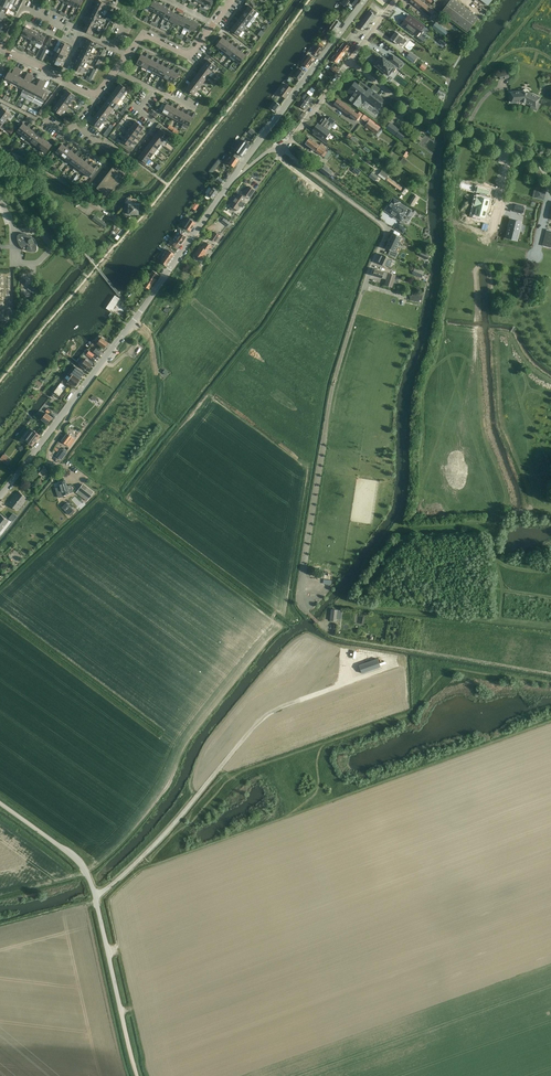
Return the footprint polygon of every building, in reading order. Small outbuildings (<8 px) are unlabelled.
[(1,0),(0,2),(0,4),(8,9),(11,3),(4,0),(1,0)] [(74,6),(79,9),(83,1),(82,0),(77,0),(74,6)] [(99,0),(96,5),(104,10),(107,11),(110,6),(107,4),(99,0)] [(154,11),(159,3),(154,0),(149,9),(154,11)] [(419,0),(409,0),(427,14),(426,15),(429,18),(430,16),(434,19),(437,21),(441,16),(438,14),(434,11),(419,0)] [(478,18),(455,0),(450,0),(441,12),(468,32),(478,18)] [(245,10),(253,16),(257,12),(250,6),(251,6),(246,2),(245,4),(248,6),(246,9),(245,10)] [(160,14),(164,6),(159,3),(154,11),(160,14)] [(6,14),(8,9),(0,4),(0,11),(6,14)] [(102,15),(104,10),(96,5),(93,10),(102,15)] [(165,17),(168,10),(169,8),(164,6),(160,14),(164,16),(165,17)] [(245,10),(246,9),(243,7),(241,9),(245,11),(242,14),(242,15),(250,21),(253,16),(245,10)] [(365,28),(377,12),(371,8),(360,24),(361,24),(358,27),(362,30),(365,27),(365,28)] [(99,20),(102,15),(93,10),(91,15),(99,20)] [(169,21),(173,12),(168,10),(165,17),(164,16),(164,18),(169,21)] [(174,23),(178,15),(173,12),(169,21),(174,23)] [(242,15),(242,14),(239,12),(238,13),(241,16),(239,19),(238,20),(246,26),(250,21),(242,15)] [(97,25),(99,20),(91,15),(88,21),(97,25)] [(183,17),(178,15),(174,23),(179,26),(180,24),(183,17)] [(183,17),(180,24),(185,27),(189,18),(184,16),(183,17)] [(238,20),(239,19),(236,16),(234,18),(237,21),(235,24),(235,25),(243,31),(246,26),(238,20)] [(404,21),(401,25),(402,25),(411,31),(410,32),(416,36),(419,32),(420,32),(421,29),(424,26),(412,17),(410,21),(406,18),(405,18),(404,20),(404,21)] [(185,27),(183,30),(188,32),(189,29),(190,29),(194,21),(189,18),(185,27)] [(334,32),(341,23),(336,19),(329,28),(334,32)] [(99,26),(97,25),(88,21),(86,25),(94,30),(97,31),(99,26)] [(194,21),(190,29),(195,32),(199,23),(194,21)] [(235,25),(235,24),(232,21),(231,23),(234,25),(231,29),(239,36),(239,35),(241,37),(244,32),(243,31),(235,25)] [(436,22),(432,27),(439,33),(443,28),(436,22)] [(92,35),(94,30),(86,25),(83,31),(92,35)] [(26,37),(31,29),(25,26),(21,35),(26,37)] [(31,40),(36,32),(31,29),(26,37),(31,40)] [(36,42),(41,34),(36,32),(31,40),(30,43),(35,45),(36,42)] [(403,44),(406,40),(396,33),(391,39),(399,45),(401,42),(403,44)] [(35,45),(35,46),(40,49),(41,45),(42,45),(46,37),(41,34),(36,43),(35,45)] [(227,41),(228,42),(231,38),(229,37),(226,40),(222,37),(216,45),(221,49),(227,41)] [(444,46),(447,42),(442,37),(439,41),(444,46)] [(85,43),(93,47),(96,42),(87,38),(85,43)] [(232,44),(233,45),(235,42),(233,40),(231,44),(228,42),(227,41),(221,49),(226,53),(232,44)] [(59,47),(67,51),(70,46),(62,42),(59,47)] [(339,49),(345,53),(350,47),(344,42),(339,49)] [(85,43),(82,48),(88,51),(91,53),(93,47),(85,43)] [(237,48),(238,49),(240,45),(238,44),(236,47),(233,45),(232,44),(226,53),(231,56),(237,48)] [(65,56),(67,51),(59,47),(56,52),(65,56)] [(88,58),(91,53),(82,48),(80,53),(88,58)] [(241,52),(242,52),(245,49),(243,48),(240,51),(238,49),(237,48),(231,56),(235,60),(241,52)] [(338,63),(345,53),(339,49),(332,59),(338,63)] [(241,52),(235,60),(240,63),(246,55),(247,56),(249,53),(247,51),(245,54),(242,52),(241,52)] [(62,61),(65,56),(56,52),(54,57),(62,61)] [(86,63),(88,58),(80,53),(77,58),(86,63)] [(137,62),(137,63),(137,64),(142,66),(147,57),(148,58),(150,54),(147,53),(146,57),(141,54),(137,62)] [(413,58),(408,54),(406,57),(413,63),(414,62),(415,60),(417,58),(414,56),(413,58)] [(308,67),(313,62),(314,59),(309,55),(303,63),(308,67)] [(403,63),(393,55),(389,60),(390,61),(389,62),(383,57),(379,62),(378,61),(375,65),(388,75),(395,66),(399,69),(403,63)] [(147,57),(142,66),(147,69),(152,60),(153,60),(155,57),(153,56),(151,59),(148,58),(147,57)] [(60,66),(62,61),(54,57),(51,62),(60,66)] [(205,57),(204,58),(206,61),(207,61),(206,62),(205,64),(204,65),(212,71),(216,66),(214,64),(211,62),(208,60),(209,59),(208,59),(206,57),(205,57)] [(83,68),(86,63),(77,58),(75,63),(83,68)] [(157,63),(158,63),(160,60),(158,58),(156,62),(153,60),(152,60),(147,69),(153,72),(157,63)] [(163,65),(164,66),(165,62),(163,61),(161,65),(158,63),(157,63),(153,72),(158,74),(163,65)] [(202,61),(200,63),(203,66),(201,68),(201,69),(209,75),(212,71),(204,65),(205,64),(202,61)] [(81,73),(83,68),(75,63),(72,68),(81,73)] [(168,68),(169,69),(171,65),(169,64),(167,67),(164,66),(163,65),(158,74),(163,77),(168,68)] [(9,71),(4,80),(11,83),(18,68),(15,66),(12,73),(9,71)] [(201,69),(201,68),(198,66),(197,68),(200,70),(198,73),(197,74),(205,80),(209,75),(201,69)] [(332,66),(328,71),(334,75),(335,75),(337,71),(332,66)] [(173,71),(174,71),(176,68),(174,67),(172,70),(169,69),(168,68),(163,77),(169,80),(173,71)] [(17,86),(21,78),(18,76),(21,69),(18,68),(11,83),(17,86)] [(300,79),(305,72),(299,68),(295,75),(294,76),(298,79),(299,78),(300,79)] [(173,71),(169,80),(174,83),(179,74),(181,70),(179,69),(177,73),(174,71),(173,71)] [(197,74),(198,73),(194,71),(193,73),(196,75),(194,78),(193,79),(201,85),(205,80),(197,74)] [(21,78),(17,86),(23,89),(31,74),(28,73),(25,78),(24,79),(21,78)] [(22,92),(21,92),(22,92),(28,95),(34,84),(31,82),(34,76),(31,74),(23,89),(22,92)] [(193,79),(194,78),(191,76),(190,77),(193,80),(190,83),(190,84),(198,90),(201,85),(193,79)] [(34,84),(28,95),(34,99),(43,80),(40,79),(37,86),(34,84)] [(43,80),(34,99),(43,103),(45,99),(46,99),(47,96),(48,93),(45,92),(46,90),(43,89),(46,82),(43,81),(43,80)] [(116,88),(124,94),(128,89),(120,83),(121,82),(117,80),(116,82),(119,84),(117,87),(116,88)] [(190,84),(190,83),(187,80),(186,82),(189,85),(186,89),(194,95),(198,90),(190,84)] [(355,82),(347,92),(352,95),(348,99),(359,107),(362,103),(363,104),(366,99),(369,96),(381,106),(383,103),(385,100),(376,92),(372,90),(366,85),(365,86),(361,83),(359,85),(358,84),(355,82)] [(285,98),(292,89),(286,84),(279,93),(285,98)] [(116,88),(117,87),(114,85),(112,87),(115,89),(113,92),(113,93),(121,99),(124,94),(116,88)] [(67,97),(72,101),(76,96),(68,90),(68,89),(65,87),(64,89),(66,91),(64,94),(64,95),(67,97)] [(109,90),(109,91),(112,94),(110,97),(109,98),(117,104),(120,105),(123,101),(121,99),(113,93),(113,92),(110,90),(109,90)] [(306,93),(302,98),(310,104),(314,98),(311,96),(313,93),(309,90),(307,93),(306,93)] [(64,95),(64,94),(61,91),(60,93),(63,96),(61,98),(60,99),(63,102),(68,105),(72,101),(67,97),(64,95)] [(513,92),(510,93),(511,102),(523,101),(526,102),(535,106),(539,98),(529,93),(522,92),(513,92)] [(109,98),(110,97),(106,94),(105,96),(108,99),(106,101),(105,102),(113,108),(117,104),(109,98)] [(60,99),(61,98),(58,96),(56,98),(59,100),(57,103),(57,104),(65,110),(68,105),(63,102),(60,99)] [(302,99),(298,104),(305,110),(310,104),(302,98),(302,99)] [(105,102),(106,101),(103,99),(101,101),(105,103),(102,106),(102,107),(110,113),(113,108),(105,102)] [(346,113),(350,108),(338,99),(334,104),(346,113)] [(393,99),(389,104),(394,108),(398,103),(393,99)] [(57,103),(54,101),(53,103),(56,105),(53,109),(61,115),(65,110),(57,104),(57,103)] [(274,111),(279,104),(274,101),(269,107),(274,111)] [(162,103),(159,109),(163,111),(162,113),(167,115),(172,106),(173,107),(175,103),(173,102),(171,106),(167,104),(166,105),(162,103)] [(102,107),(102,106),(99,104),(98,106),(101,108),(99,111),(98,112),(103,116),(106,118),(110,113),(102,107)] [(7,119),(11,114),(3,108),(3,107),(0,105),(0,107),(2,109),(0,111),(0,113),(7,119)] [(172,106),(167,115),(168,115),(169,116),(173,118),(177,109),(178,110),(180,106),(178,105),(176,108),(173,107),(172,106)] [(183,112),(184,112),(186,109),(183,108),(182,111),(178,110),(177,109),(173,118),(178,121),(183,112)] [(350,108),(346,113),(356,121),(357,119),(358,120),(363,114),(359,112),(358,114),(350,108)] [(98,112),(99,111),(96,109),(94,110),(97,113),(95,116),(95,117),(103,123),(106,118),(103,116),(98,112)] [(188,115),(189,115),(191,112),(189,110),(187,114),(184,112),(183,112),(178,121),(183,124),(187,116),(188,115)] [(95,117),(95,116),(92,113),(91,115),(94,118),(91,122),(99,128),(103,123),(95,117)] [(187,116),(183,124),(182,126),(187,129),(189,126),(193,117),(194,118),(196,114),(194,113),(192,117),(189,115),(188,115),(187,116)] [(323,116),(318,122),(324,127),(327,129),(331,124),(333,126),(334,125),(336,122),(328,116),(326,119),(323,116)] [(368,122),(365,125),(376,134),(381,126),(371,118),(368,121),(368,122)] [(418,119),(414,124),(425,133),(429,128),(427,126),(420,120),(418,119)] [(136,121),(132,126),(141,132),(140,133),(143,135),(144,133),(141,131),(144,127),(141,125),(136,121)] [(263,124),(262,123),(261,122),(260,123),(254,130),(259,134),(265,127),(263,125),(263,124)] [(395,135),(399,129),(390,122),(385,128),(395,135)] [(23,123),(17,131),(22,135),(28,127),(29,128),(32,124),(30,123),(27,126),(23,123)] [(158,125),(156,127),(159,129),(157,132),(156,133),(165,139),(167,141),(170,136),(168,134),(164,132),(165,132),(166,129),(162,126),(159,123),(158,125)] [(318,123),(313,129),(315,131),(318,133),(316,135),(320,139),(324,141),(326,143),(329,140),(326,138),(330,133),(318,123)] [(138,136),(140,133),(141,132),(132,126),(129,130),(137,136),(136,137),(139,140),(141,138),(138,136)] [(33,130),(34,131),(36,128),(34,127),(32,130),(29,128),(28,127),(22,135),(27,138),(33,130)] [(27,139),(26,141),(29,144),(31,141),(31,142),(38,134),(39,135),(41,132),(39,130),(37,133),(34,131),(33,130),(27,138),(27,139)] [(129,130),(125,135),(134,141),(133,142),(136,145),(137,143),(134,140),(136,137),(137,136),(129,130)] [(156,133),(157,132),(154,130),(153,132),(156,134),(154,137),(153,138),(161,144),(165,139),(156,133)] [(38,134),(31,142),(36,146),(42,138),(43,138),(46,135),(44,134),(41,137),(39,135),(38,134)] [(134,141),(125,135),(121,140),(119,143),(130,152),(134,148),(131,145),(133,142),(134,141)] [(153,138),(154,137),(150,135),(149,137),(152,139),(150,142),(149,143),(157,149),(161,144),(153,138)] [(350,139),(357,144),(360,141),(352,136),(350,139)] [(42,138),(36,146),(41,149),(47,141),(48,142),(51,139),(49,137),(46,140),(43,138),(42,138)] [(305,143),(307,145),(306,147),(311,150),(312,149),(315,151),(321,155),(324,157),(325,156),(329,150),(326,148),(321,144),(320,144),(319,146),(309,138),(309,139),(307,139),(305,141),(305,143)] [(149,143),(150,142),(147,139),(145,141),(149,144),(146,147),(146,148),(154,154),(157,149),(149,143)] [(47,141),(41,149),(46,153),(52,145),(53,146),(55,142),(53,141),(51,144),(48,142),(47,141)] [(242,156),(248,148),(251,145),(245,141),(239,149),(237,147),(234,150),(242,156)] [(67,147),(68,148),(70,145),(68,143),(66,147),(62,144),(56,152),(61,155),(67,147)] [(146,148),(146,147),(143,144),(142,146),(145,149),(143,151),(142,152),(150,158),(154,154),(146,148)] [(72,151),(73,152),(75,149),(73,147),(71,150),(68,148),(67,147),(61,155),(65,159),(72,151)] [(140,149),(138,151),(141,153),(138,157),(139,157),(146,163),(150,158),(142,152),(143,151),(140,149)] [(76,155),(77,155),(80,152),(78,151),(75,154),(73,152),(72,151),(65,159),(70,163),(76,155)] [(234,156),(229,163),(230,164),(234,167),(239,160),(237,158),(238,157),(239,155),(236,153),(234,155),(234,156)] [(81,158),(82,159),(85,156),(83,154),(80,157),(77,155),(76,155),(70,163),(75,166),(81,158)] [(86,162),(87,163),(89,159),(87,158),(85,161),(82,159),(81,158),(75,166),(73,169),(78,172),(80,170),(86,162)] [(221,162),(218,159),(208,172),(212,174),(221,162)] [(91,165),(92,166),(94,163),(92,161),(90,165),(87,163),(86,162),(80,170),(84,173),(91,165)] [(91,165),(84,173),(89,177),(95,169),(96,170),(99,167),(97,165),(94,168),(92,166),(91,165)] [(125,175),(114,166),(97,188),(108,196),(125,175)] [(329,176),(332,172),(324,166),(321,170),(329,176)] [(400,191),(402,187),(389,177),(386,181),(400,191)] [(255,191),(249,186),(246,190),(245,190),(243,192),(250,197),(255,191)] [(217,189),(214,187),(213,188),(212,188),(208,195),(207,194),(205,196),(206,198),(207,199),(209,199),(210,197),(213,199),(218,192),(216,191),(217,189)] [(476,208),(474,215),(484,217),(487,207),(489,200),(484,199),(485,195),(487,195),(488,190),(478,188),(477,193),(480,193),(478,198),(477,197),(474,207),(476,208)] [(536,190),(535,196),(536,197),(544,199),(545,192),(541,191),(537,190),(537,191),(536,190)] [(233,200),(230,204),(231,205),(230,206),(231,208),(234,211),(237,210),(238,211),(241,206),(242,207),(245,203),(243,202),(246,198),(240,194),(237,198),(235,197),(233,200)] [(413,207),(419,198),(417,197),(417,196),(415,195),(408,204),(411,206),(413,207)] [(401,221),(406,212),(397,206),(399,203),(393,199),(385,210),(401,221)] [(139,215),(139,204),(129,204),(128,214),(139,215)] [(516,205),(514,210),(515,211),(515,212),(522,213),(522,212),(523,212),(524,207),(523,207),(523,206),(517,205),(516,205)] [(104,228),(107,224),(95,216),(93,219),(104,228)] [(191,218),(184,227),(190,231),(196,222),(191,218)] [(507,233),(506,235),(511,236),(512,234),(518,235),(521,221),(511,218),(507,233)] [(399,224),(395,229),(403,234),(406,229),(399,224)] [(546,229),(542,246),(550,248),(550,231),(546,229)] [(216,242),(220,235),(215,232),(210,238),(216,242)] [(30,236),(27,234),(25,234),(23,233),(21,233),(19,234),(19,235),(17,235),(17,237),(17,239),(18,241),(18,243),(20,245),(21,247),(23,249),(25,250),(27,251),(30,252),(33,252),(36,251),(36,250),(37,250),(37,248),(37,247),(37,245),(36,243),(35,241),(34,239),(33,238),(32,237),(30,236)] [(175,241),(173,244),(174,245),(178,248),(180,244),(181,245),(186,237),(181,233),(178,237),(175,241)] [(389,240),(385,248),(390,250),(388,254),(395,258),(398,253),(394,251),(401,237),(392,233),(389,240)] [(212,246),(207,242),(205,245),(204,244),(202,247),(200,246),(195,254),(201,259),(207,251),(209,247),(211,248),(212,246)] [(166,266),(174,254),(169,250),(161,262),(166,266)] [(421,251),(419,256),(427,259),(428,258),(429,255),(424,253),(421,251)] [(382,254),(378,262),(379,263),(385,266),(389,268),(389,267),(393,260),(389,258),(382,255),(382,254)] [(422,278),(424,271),(415,267),(412,274),(422,278)] [(373,270),(372,273),(374,276),(382,278),(383,277),(387,278),(386,279),(386,281),(385,285),(386,285),(392,287),(394,283),(396,275),(389,273),(388,273),(384,272),(375,269),(373,270)] [(149,289),(159,275),(153,270),(148,277),(149,277),(143,285),(149,289)] [(30,286),(28,289),(29,290),(33,293),(34,294),(37,289),(36,288),(32,286),(31,285),(30,286)] [(411,296),(410,300),(420,301),(420,300),(422,300),(423,295),(420,294),(413,293),(413,295),(412,296),(411,296)] [(115,295),(106,308),(111,311),(120,299),(115,295)] [(105,349),(107,346),(108,345),(108,344),(109,343),(102,337),(97,343),(105,349)] [(82,359),(78,365),(86,371),(87,370),(88,371),(92,365),(88,362),(89,361),(86,359),(85,360),(84,361),(82,359)] [(77,386),(79,383),(78,383),(80,380),(79,379),(84,373),(76,367),(67,380),(75,386),(76,385),(77,386)] [(54,392),(55,393),(59,396),(63,391),(59,387),(58,387),(56,389),(54,392)] [(48,424),(52,418),(46,413),(41,419),(48,424)] [(33,445),(40,435),(31,428),(23,438),(33,445)] [(67,432),(61,440),(67,445),(70,447),(75,439),(73,437),(67,432)] [(60,450),(56,456),(61,459),(65,454),(66,452),(65,451),(61,448),(60,450)] [(5,463),(9,459),(4,455),(0,459),(5,463)] [(43,477),(48,471),(46,469),(41,464),(36,471),(43,477)] [(61,486),(55,488),(58,498),(64,496),(64,495),(70,493),(73,492),(73,490),(71,485),(67,486),(65,480),(60,482),(59,482),(61,486)] [(83,484),(78,489),(89,498),(94,492),(83,484)] [(18,490),(8,503),(18,511),(28,498),(18,490)] [(69,515),(74,510),(67,502),(62,507),(69,515)] [(13,513),(9,518),(13,521),(17,516),(13,513)] [(0,515),(0,532),(9,521),(0,515)] [(341,619),(342,610),(331,609),(330,620),(337,621),(337,620),(339,620),(339,619),(341,619)] [(378,660),(377,658),(359,665),(362,673),(380,667),(379,663),(382,662),(380,659),(378,660)]
